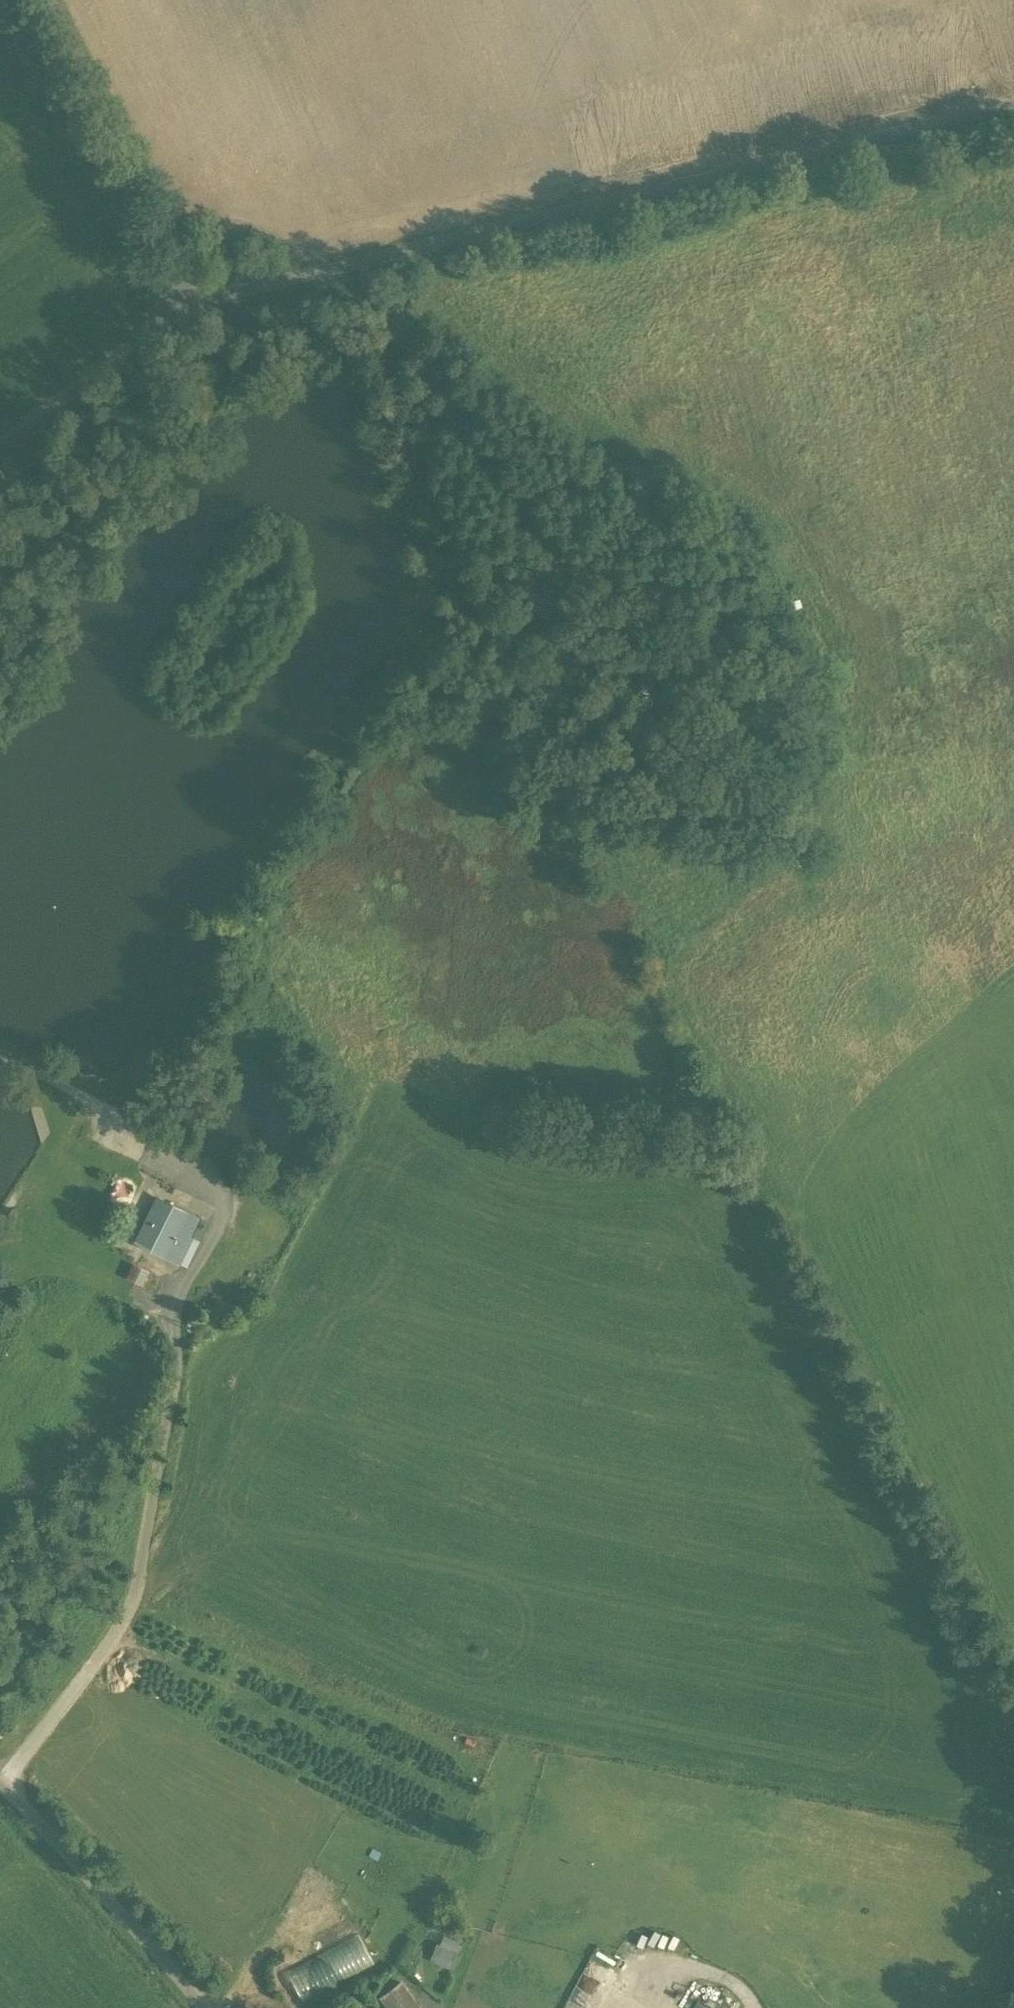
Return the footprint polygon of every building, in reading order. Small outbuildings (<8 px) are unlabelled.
[(144,1246),(165,1202),(155,1197),(134,1241),(144,1246)] [(197,1217),(165,1202),(144,1246),(185,1265),(199,1237),(190,1233),(197,1217)] [(449,1965),(462,1936),(428,1921),(421,1936),(433,1942),(427,1955),(449,1965)] [(387,2007),(415,2007),(420,2004),(399,1976),(376,1994),(387,2007)] [(364,1999),(345,2007),(369,2007),(364,1999)]
